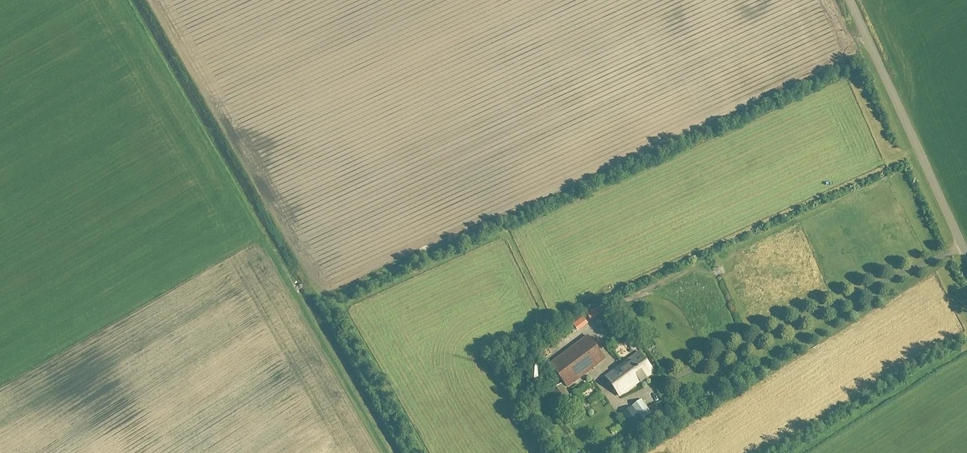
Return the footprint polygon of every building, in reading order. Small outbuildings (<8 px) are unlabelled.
[(605,309),(601,304),(587,315),(590,320),(605,309)] [(585,317),(575,325),(580,332),(591,323),(585,317)] [(551,365),(567,387),(605,359),(588,336),(551,365)] [(620,396),(653,371),(639,352),(605,377),(620,396)] [(551,390),(558,401),(569,394),(562,383),(551,390)] [(641,421),(651,413),(642,399),(631,407),(641,421)] [(540,409),(553,425),(559,420),(546,404),(540,409)] [(658,418),(665,413),(658,404),(651,410),(658,418)] [(514,414),(519,424),(524,422),(519,412),(514,414)] [(630,413),(626,416),(632,424),(636,420),(630,413)]
